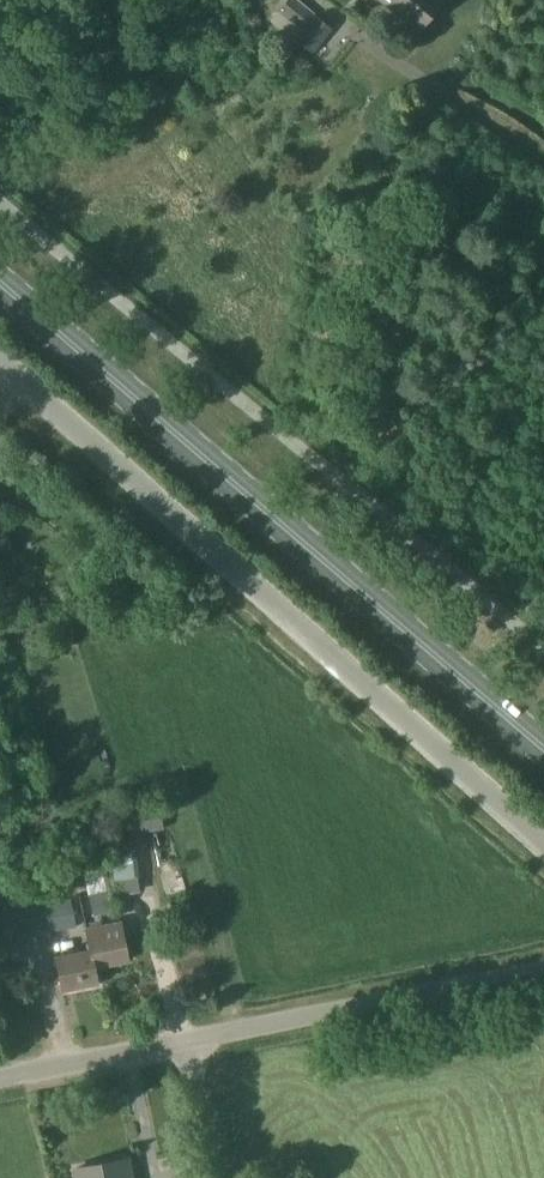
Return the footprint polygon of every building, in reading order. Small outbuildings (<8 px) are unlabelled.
[(331,29),(315,15),(316,14),(298,0),(288,0),(278,11),(303,32),(295,42),(312,54),(331,29)] [(441,3),(437,0),(378,0),(416,32),(441,3)] [(129,836),(164,830),(158,802),(124,808),(129,836)] [(108,867),(127,863),(122,837),(103,840),(108,867)] [(93,859),(77,863),(80,877),(95,874),(93,859)] [(0,912),(0,927),(3,942),(77,927),(70,897),(0,912)] [(92,949),(95,966),(128,960),(121,922),(88,929),(92,949)] [(94,966),(95,966),(92,949),(88,929),(87,929),(91,949),(56,956),(62,989),(97,983),(94,966)] [(81,933),(47,940),(51,956),(84,949),(81,933)] [(125,1157),(71,1167),(73,1177),(129,1177),(125,1157)] [(170,1157),(138,1158),(139,1177),(171,1177),(170,1157)]
